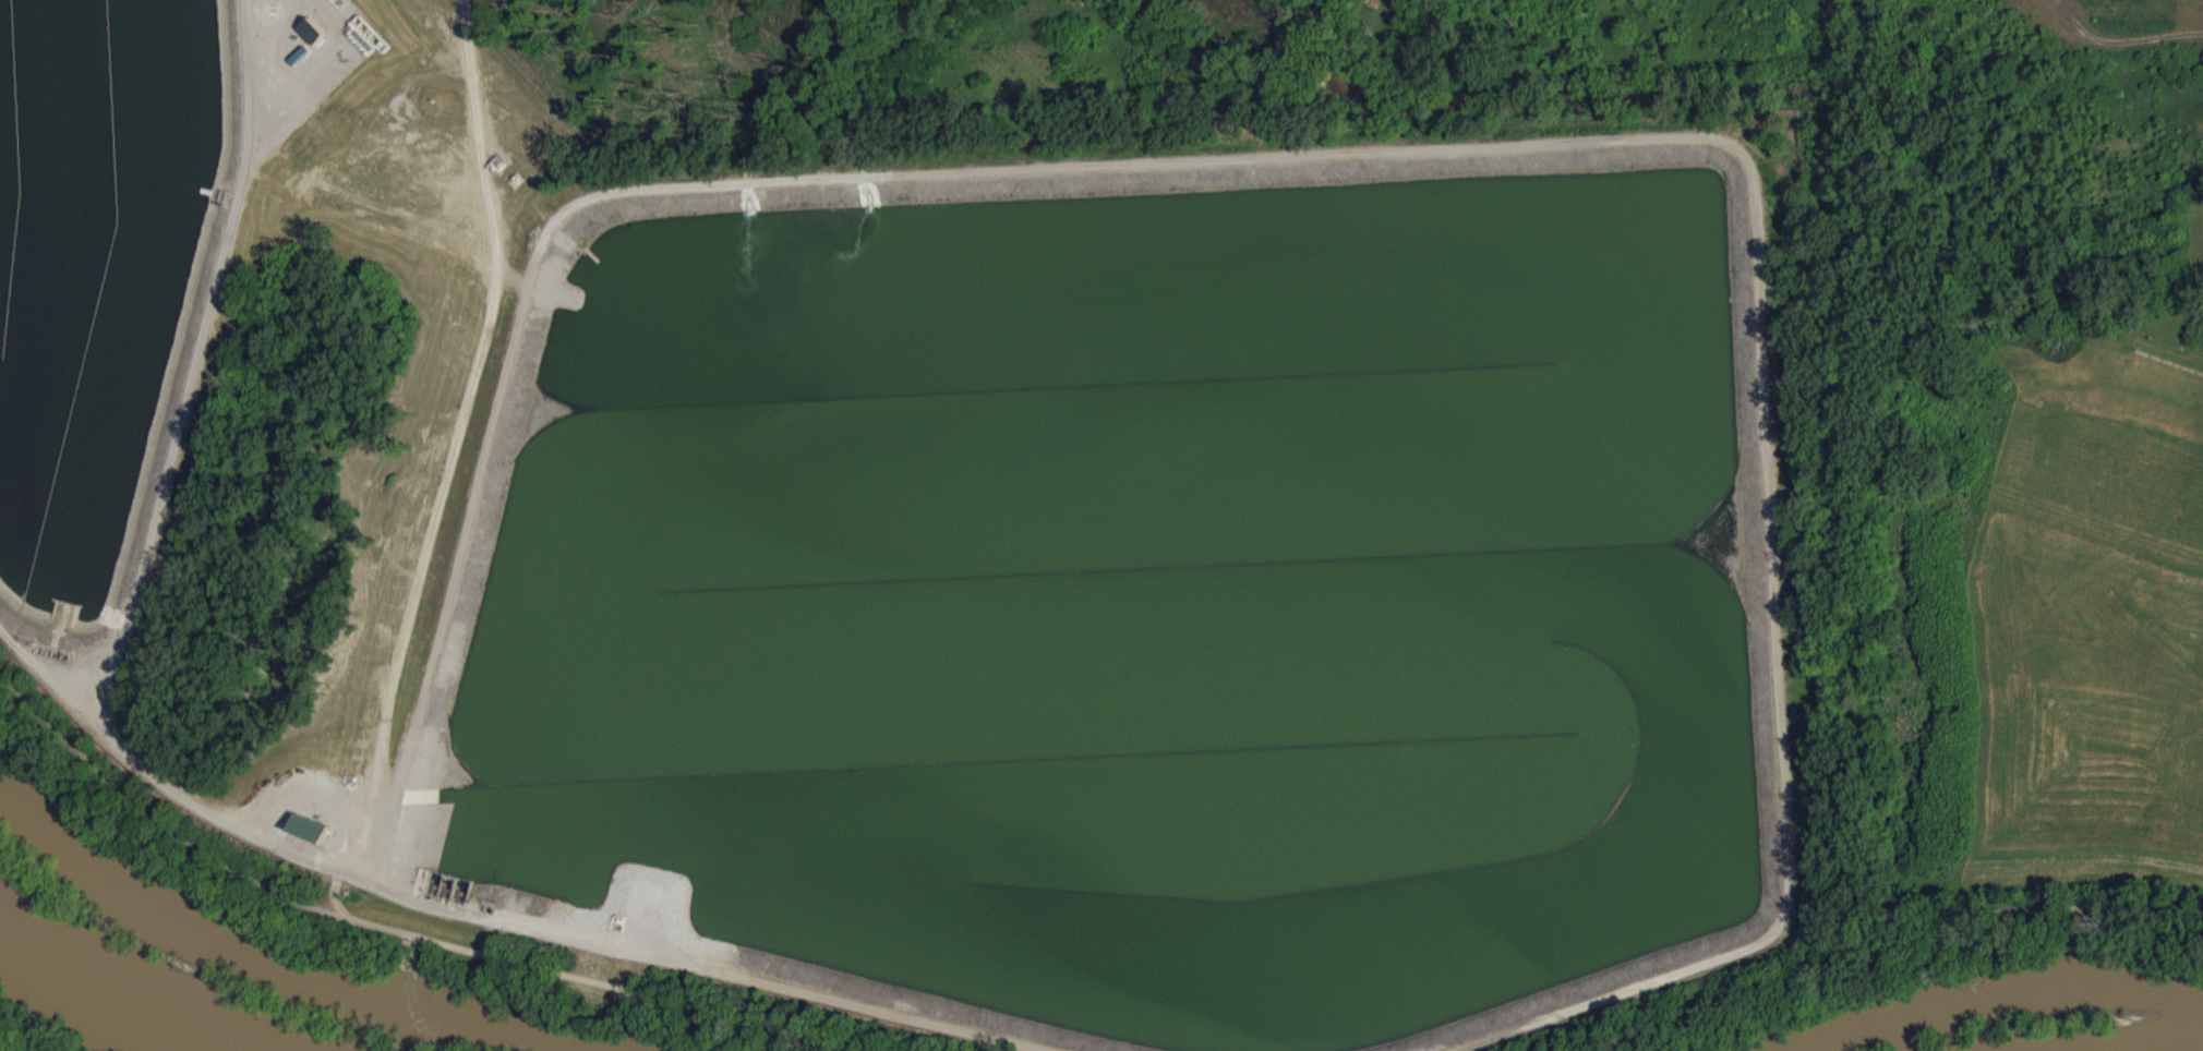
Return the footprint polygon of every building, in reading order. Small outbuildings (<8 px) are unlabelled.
[(328,39),(314,26),(302,38),(317,52),(328,39)] [(326,851),(333,833),(302,820),(294,838),(326,851)]
